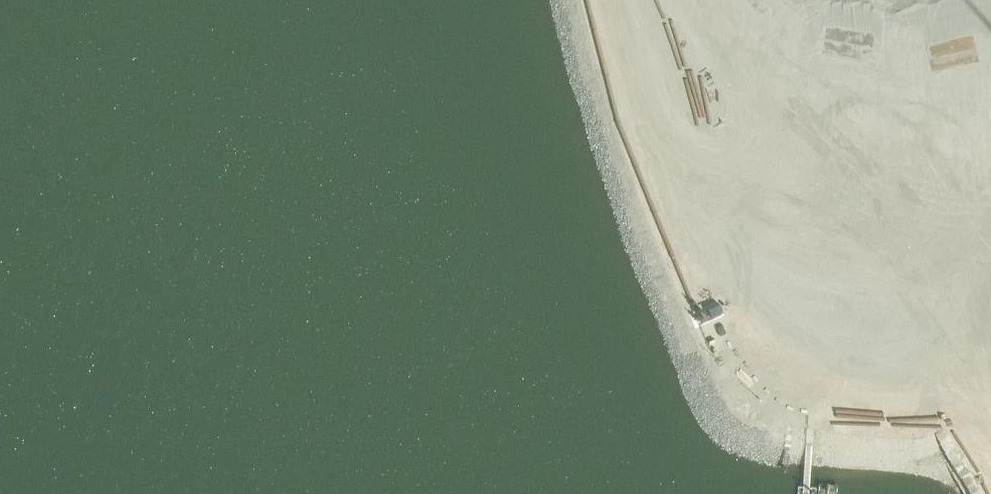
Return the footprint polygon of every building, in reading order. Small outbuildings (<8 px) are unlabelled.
[(962,479),(969,493),(990,493),(990,466),(962,479)]
